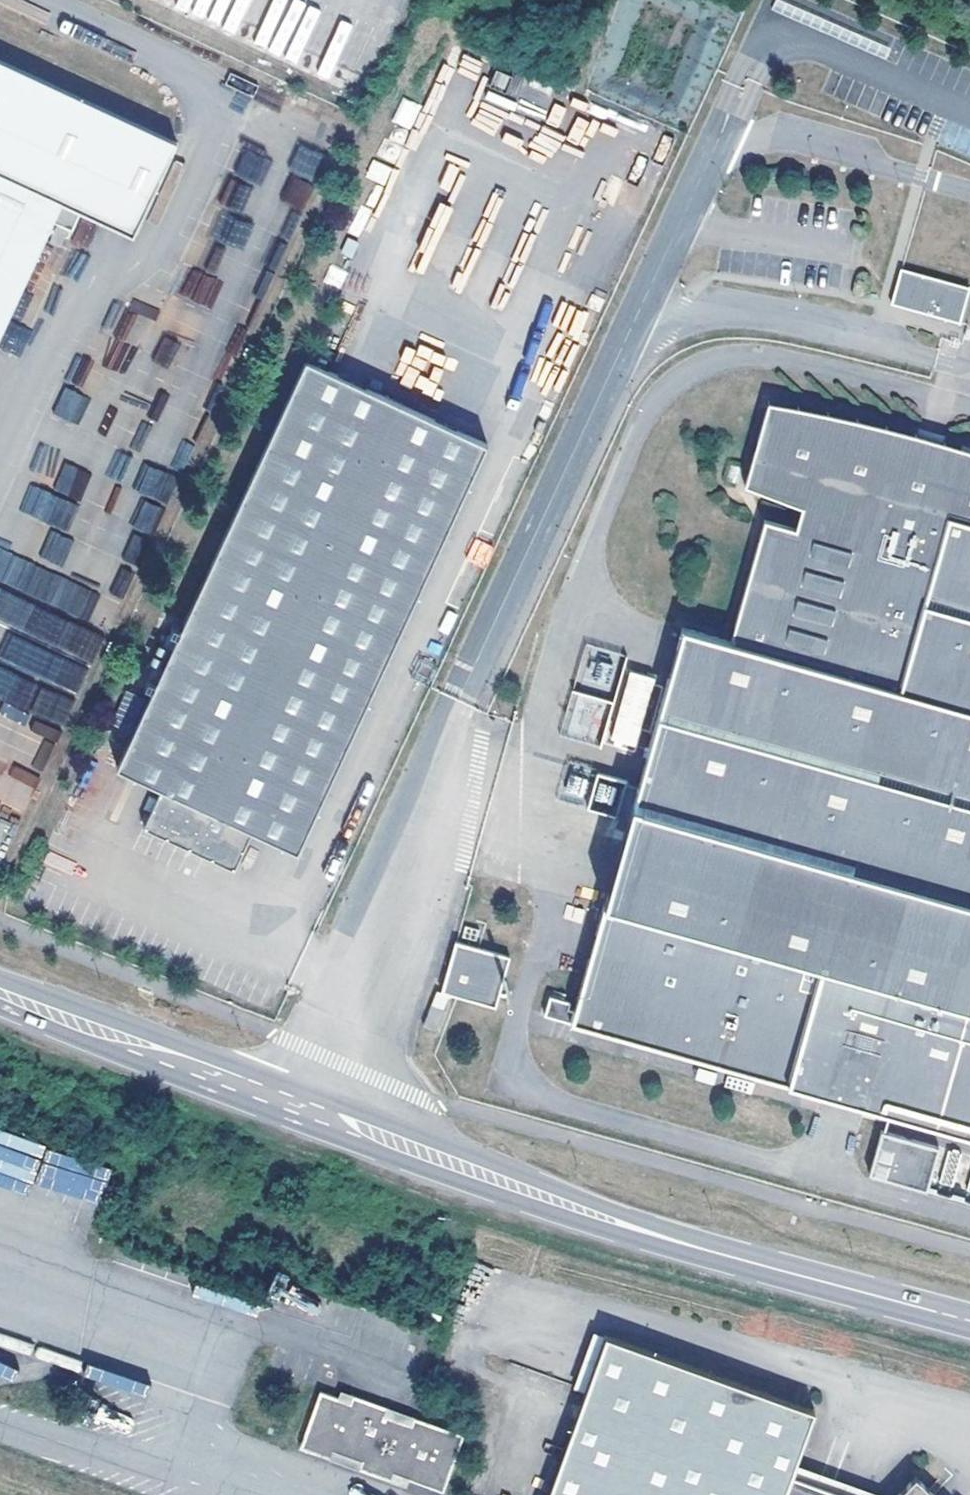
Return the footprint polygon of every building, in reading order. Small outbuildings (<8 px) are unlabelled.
[(81,210),(133,235),(176,142),(0,60),(0,173),(65,203),(81,210)] [(501,93),(483,148),(507,156),(525,101),(501,93)] [(65,203),(0,173),(0,345),(49,240),(65,203)] [(65,203),(49,240),(59,245),(67,228),(72,230),(81,210),(65,203)] [(899,273),(894,295),(893,299),(901,301),(928,308),(925,318),(956,325),(959,310),(965,289),(899,273)] [(890,309),(899,311),(925,318),(928,308),(901,301),(893,299),(890,309)] [(113,765),(160,787),(251,829),(295,850),(364,701),(440,540),(486,440),(304,356),(260,451),(113,765)] [(65,387),(53,413),(77,424),(89,399),(65,387)] [(854,424),(763,412),(735,502),(801,520),(794,542),(766,532),(734,638),(688,626),(685,638),(608,901),(573,1018),(851,1101),(969,1134),(969,454),(854,424)] [(61,564),(71,541),(55,534),(45,557),(61,564)] [(486,567),(493,546),(473,539),(466,560),(486,567)] [(98,593),(0,548),(0,583),(66,613),(52,642),(80,655),(69,678),(80,683),(103,634),(83,625),(98,593)] [(27,624),(35,603),(0,590),(0,621),(16,627),(19,621),(27,624)] [(611,745),(639,750),(652,676),(624,671),(611,745)] [(591,800),(610,805),(616,784),(597,779),(591,800)] [(233,869),(251,829),(160,787),(141,826),(233,869)] [(455,937),(440,989),(494,1004),(508,952),(455,937)] [(549,997),(544,1016),(568,1023),(573,1004),(549,997)] [(429,1001),(424,1020),(439,1024),(444,1005),(429,1001)] [(697,1066),(695,1081),(714,1084),(716,1069),(697,1066)] [(877,1137),(871,1182),(930,1190),(936,1145),(877,1137)] [(50,1151),(40,1187),(99,1202),(109,1167),(50,1151)] [(790,1473),(811,1409),(606,1333),(547,1494),(847,1494),(790,1473)] [(441,1489),(461,1434),(339,1390),(337,1397),(320,1391),(300,1445),(406,1484),(408,1477),(441,1489)] [(914,1485),(905,1494),(925,1494),(914,1485)]
